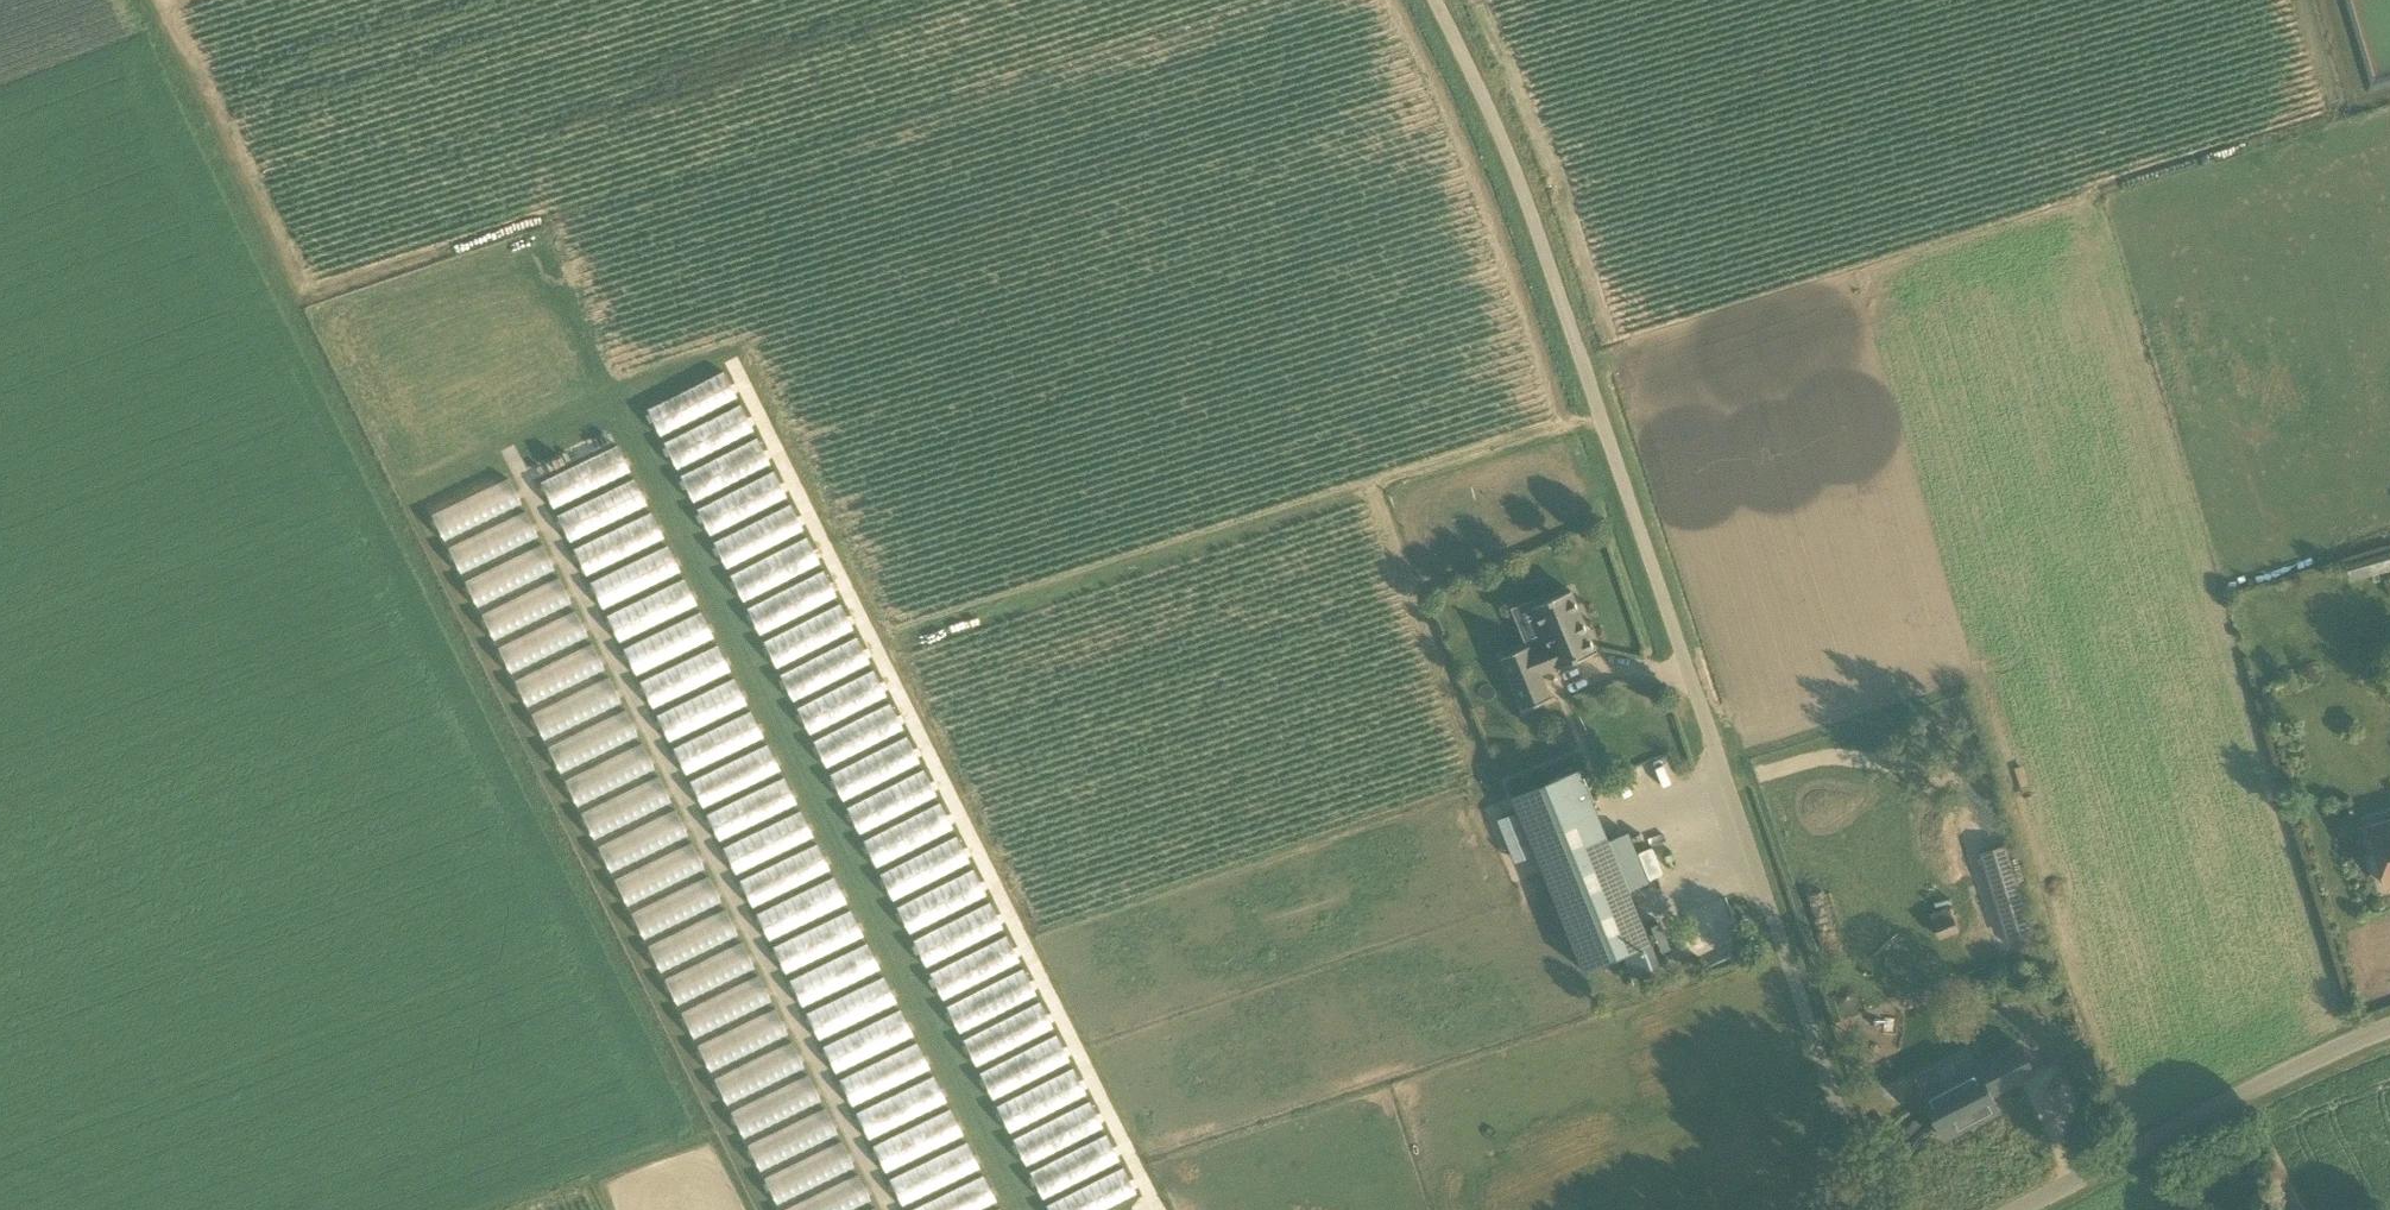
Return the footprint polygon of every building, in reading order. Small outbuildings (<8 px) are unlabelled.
[(659,434),(737,396),(724,370),(646,408),(659,434)] [(675,467),(755,432),(743,405),(664,440),(675,467)] [(693,501),(771,464),(758,437),(680,474),(693,501)] [(619,444),(540,480),(552,507),(631,472),(619,444)] [(774,471),(696,508),(709,535),(787,497),(774,471)] [(558,513),(570,539),(648,504),(637,478),(558,513)] [(510,479),(435,510),(474,606),(555,573),(542,541),(540,542),(526,509),(523,510),(510,479)] [(727,570),(804,527),(790,502),(713,545),(727,570)] [(653,512),(574,547),(586,573),(664,538),(653,512)] [(759,638),(762,637),(777,673),(780,672),(794,706),(812,698),(809,692),(871,665),(858,633),(856,634),(841,600),(839,601),(824,566),(822,567),(809,538),(729,573),(744,606),(745,605),(759,638)] [(600,605),(681,576),(671,548),(590,577),(600,605)] [(2350,583),(2389,572),(2389,551),(2345,564),(2350,583)] [(590,641),(575,607),(573,608),(560,578),(485,610),(540,740),(623,705),(609,674),(607,675),(592,640),(590,641)] [(609,611),(649,707),(732,672),(719,642),(716,643),(702,608),(699,609),(687,579),(609,611)] [(1551,645),(1533,652),(1530,645),(1503,657),(1525,709),(1552,698),(1542,673),(1560,666),(1560,667),(1597,652),(1572,591),(1534,606),(1551,645)] [(811,735),(888,694),(873,668),(797,709),(811,735)] [(657,714),(669,740),(748,704),(735,678),(657,714)] [(813,740),(826,767),(904,729),(891,702),(813,740)] [(548,745),(561,773),(640,738),(627,710),(548,745)] [(700,805),(781,772),(769,742),(766,743),(753,712),(675,744),(700,805)] [(830,775),(844,802),(921,762),(907,735),(830,775)] [(1634,977),(1662,965),(1631,889),(1650,882),(1630,833),(1611,840),(1581,768),(1424,831),(1495,1010),(1625,955),(1634,977)] [(859,833),(938,796),(926,769),(846,806),(859,833)] [(814,839),(801,807),(799,808),(786,778),(708,811),(734,872),(814,839)] [(971,864),(957,832),(955,833),(943,804),(862,838),(876,871),(879,870),(891,899),(971,864)] [(612,873),(688,832),(675,807),(599,848),(612,873)] [(2373,840),(2377,853),(2373,854),(2370,858),(2375,872),(2379,873),(2383,872),(2388,887),(2389,886),(2389,835),(2373,840)] [(693,842),(615,878),(628,905),(705,869),(693,842)] [(740,880),(753,906),(831,869),(818,843),(740,880)] [(896,902),(906,929),(987,900),(977,872),(896,902)] [(645,939),(722,903),(710,876),(632,911),(645,939)] [(766,936),(847,907),(837,880),(757,909),(766,936)] [(1720,898),(1691,905),(1699,934),(1728,926),(1720,898)] [(926,966),(1004,927),(990,901),(913,940),(926,966)] [(1931,913),(1941,936),(1959,929),(1949,905),(1931,913)] [(755,969),(742,940),(741,940),(728,910),(649,943),(675,1003),(755,969)] [(1953,961),(2037,938),(2029,910),(1945,933),(1953,961)] [(852,911),(773,944),(784,972),(864,938),(852,911)] [(1008,935),(933,970),(1007,1133),(1088,1096),(1074,1064),(1072,1065),(1057,1031),(1055,1032),(1040,998),(1038,999),(1023,965),(1022,966),(1008,935)] [(790,976),(801,1004),(881,972),(870,945),(790,976)] [(709,1070),(788,1035),(775,1006),(774,1006),(760,976),(682,1010),(709,1070)] [(818,1038),(898,1003),(886,976),(806,1011),(818,1038)] [(850,1104),(931,1070),(918,1039),(916,1040),(903,1010),(824,1043),(850,1104)] [(727,1103),(804,1068),(792,1042),(714,1077),(727,1103)] [(1945,1138),(2001,1111),(1992,1094),(2036,1072),(2023,1046),(1924,1096),(1937,1122),(1936,1123),(1939,1128),(1940,1128),(1945,1138)] [(857,1111),(869,1138),(947,1102),(935,1076),(857,1111)] [(811,1077),(731,1107),(741,1133),(821,1104),(811,1077)] [(1012,1138),(1024,1164),(1104,1128),(1092,1101),(1012,1138)] [(747,1144),(760,1170),(838,1132),(826,1106),(747,1144)] [(885,1172),(964,1135),(951,1108),(873,1145),(885,1172)] [(1040,1194),(1121,1163),(1110,1137),(1030,1168),(1040,1194)] [(778,1204),(854,1165),(841,1139),(764,1178),(778,1204)] [(889,1178),(901,1204),(981,1168),(969,1142),(889,1178)] [(1137,1192),(1124,1167),(1046,1205),(1048,1209),(1101,1209),(1137,1192)] [(781,1209),(850,1209),(871,1200),(859,1174),(781,1209)] [(997,1201),(985,1175),(909,1209),(978,1209),(997,1201)]
